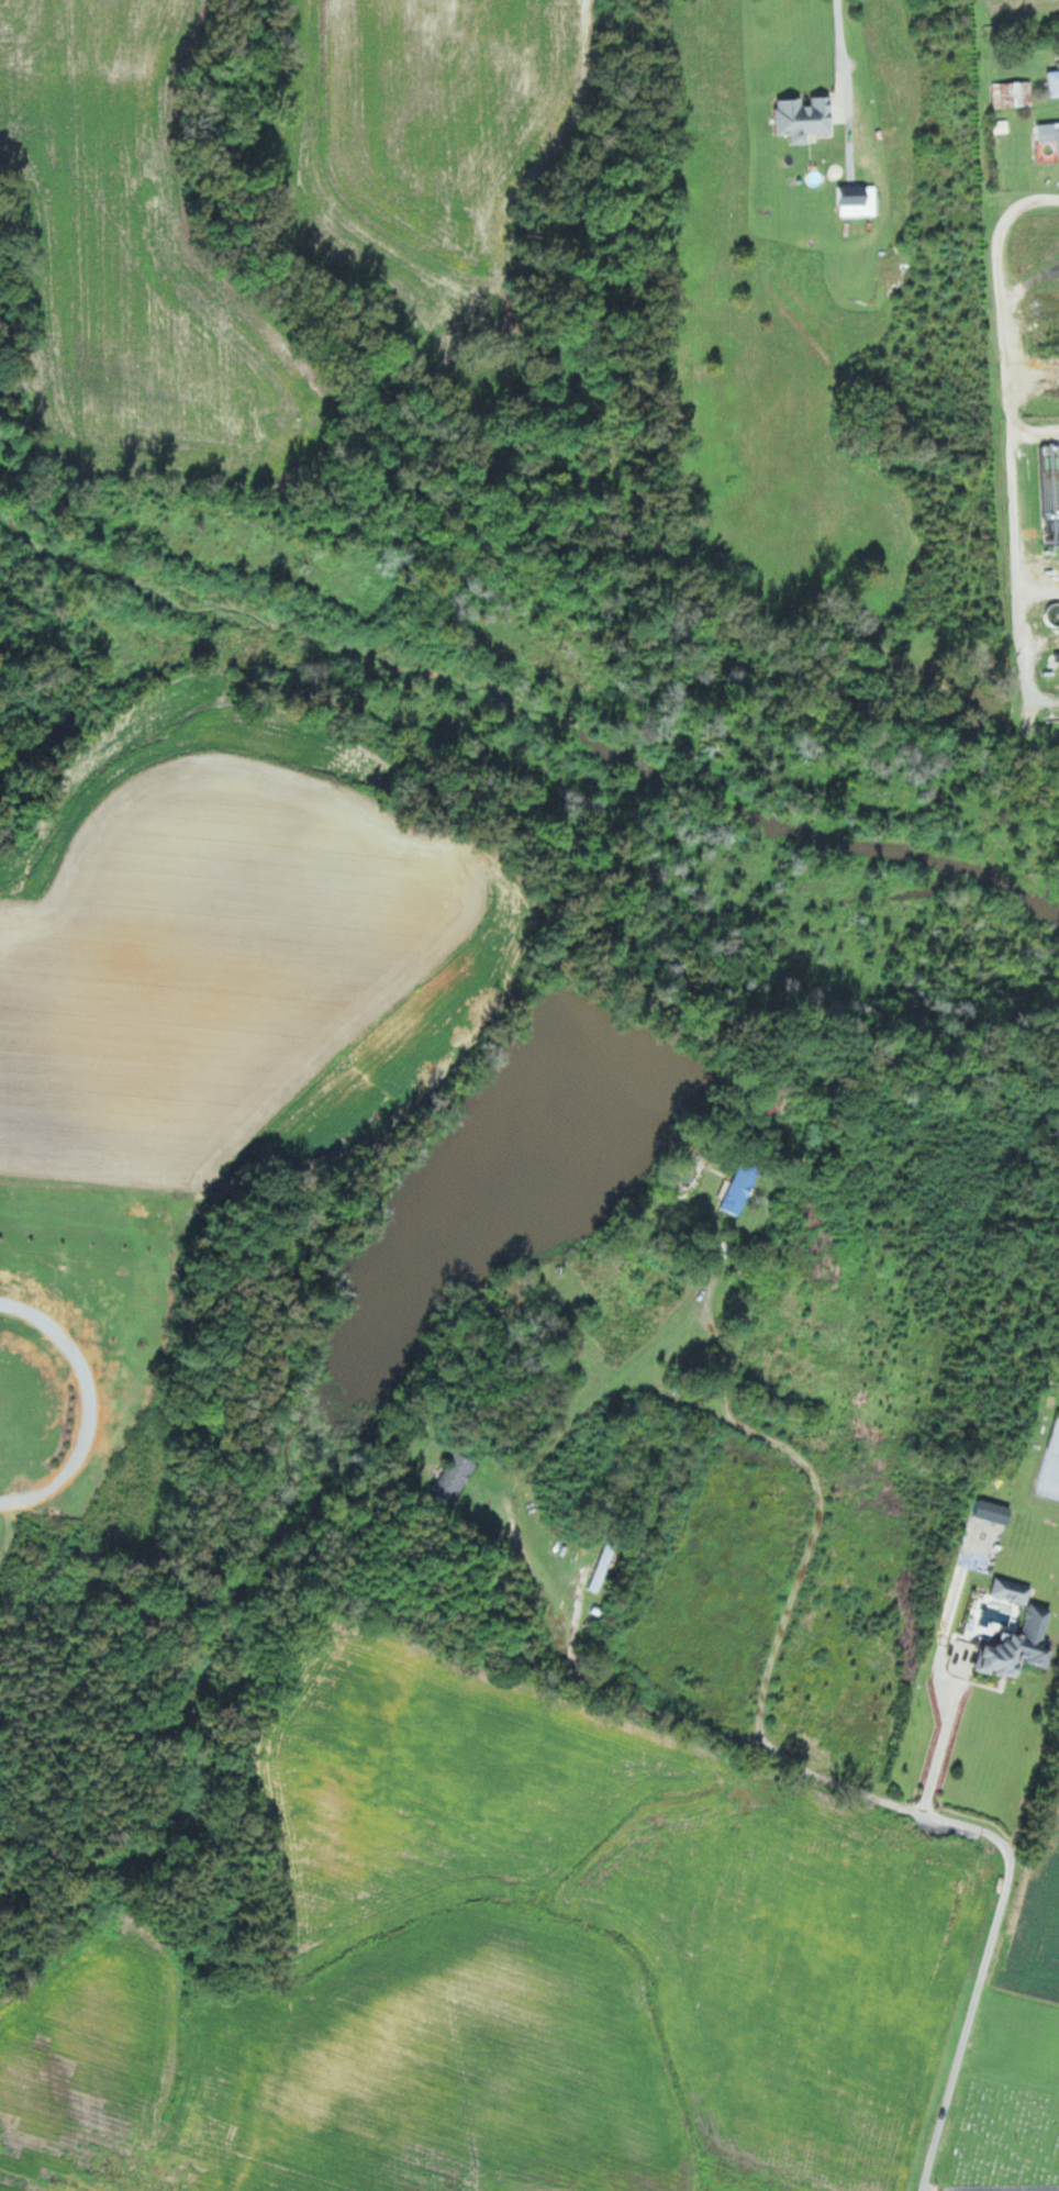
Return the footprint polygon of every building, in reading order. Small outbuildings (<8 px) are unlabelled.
[(1034,82),(995,82),(995,106),(1034,106),(1034,82)] [(835,133),(834,97),(814,97),(814,100),(780,100),(780,134),(795,134),(795,144),(810,143),(810,133),(835,133)] [(1041,123),(1041,141),(1058,141),(1058,123),(1041,123)] [(723,1209),(742,1217),(763,1168),(744,1161),(723,1209)] [(435,1488),(457,1502),(480,1465),(457,1451),(435,1488)] [(601,1592),(620,1541),(608,1537),(589,1588),(601,1592)] [(1035,1587),(999,1577),(994,1594),(1030,1604),(1035,1587)] [(985,1644),(982,1671),(1024,1677),(1029,1635),(1005,1632),(1003,1646),(985,1644)]
